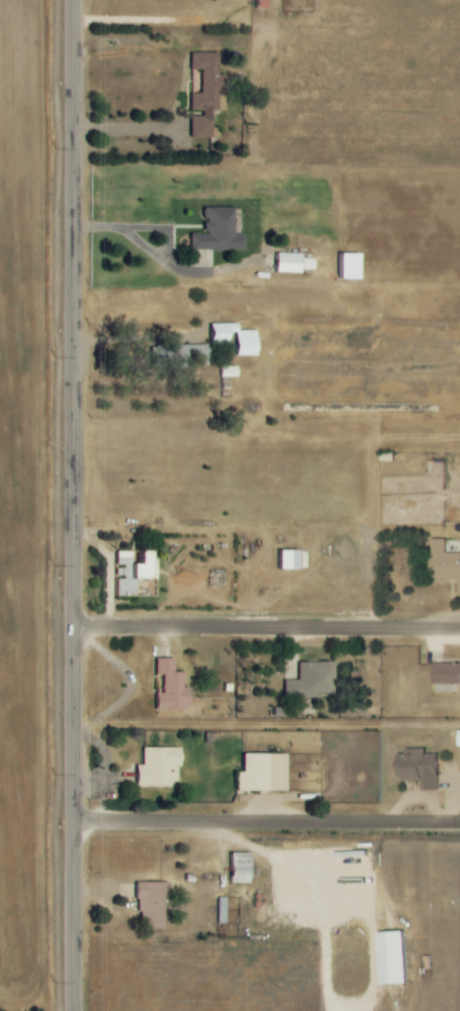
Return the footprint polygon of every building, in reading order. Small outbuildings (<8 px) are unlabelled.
[(263,0),(252,0),(252,8),(263,9),(263,0)] [(187,137),(216,138),(216,129),(209,128),(209,110),(222,111),(223,75),(215,75),(216,54),(188,53),(187,70),(199,70),(198,94),(188,94),(188,111),(200,111),(199,117),(187,116),(187,137)] [(231,209),(202,209),(202,235),(186,235),(186,251),(240,251),(241,235),(231,235),(231,209)] [(296,254),(272,254),(271,273),(297,274),(297,271),(309,271),(310,259),(296,259),(296,254)] [(333,280),(353,280),(353,254),(333,254),(333,280)] [(205,344),(223,345),(224,326),(212,326),(212,334),(206,333),(205,344)] [(233,357),(253,357),(253,331),(232,332),(233,357)] [(205,345),(167,347),(167,365),(205,363),(205,345)] [(234,377),(233,366),(217,367),(218,378),(234,377)] [(444,539),(429,539),(429,581),(457,581),(457,594),(459,594),(459,552),(445,553),(444,539)] [(274,568),(293,569),(293,550),(274,549),(274,568)] [(131,579),(153,579),(153,561),(142,561),(142,550),(131,550),(131,562),(127,562),(127,550),(114,550),(114,564),(116,564),(116,578),(113,578),(113,594),(131,595),(131,579)] [(171,658),(152,657),(152,674),(159,674),(159,693),(152,693),(151,709),(184,709),(185,687),(180,687),(181,672),(170,671),(171,658)] [(296,662),(296,680),(283,680),(283,695),(332,695),(332,662),(296,662)] [(431,663),(431,683),(459,684),(459,663),(431,663)] [(176,747),(140,748),(140,765),(132,765),(132,786),(173,786),(173,768),(176,768),(176,747)] [(419,781),(419,790),(436,790),(436,748),(403,749),(403,755),(395,755),(395,781),(419,781)] [(232,772),(232,790),(282,791),(283,754),(238,753),(238,772),(232,772)] [(226,883),(245,883),(245,854),(227,853),(226,883)] [(165,882),(132,882),(132,911),(139,911),(139,928),(160,928),(161,897),(165,897),(165,882)] [(402,931),(375,932),(377,984),(403,983),(402,931)]
